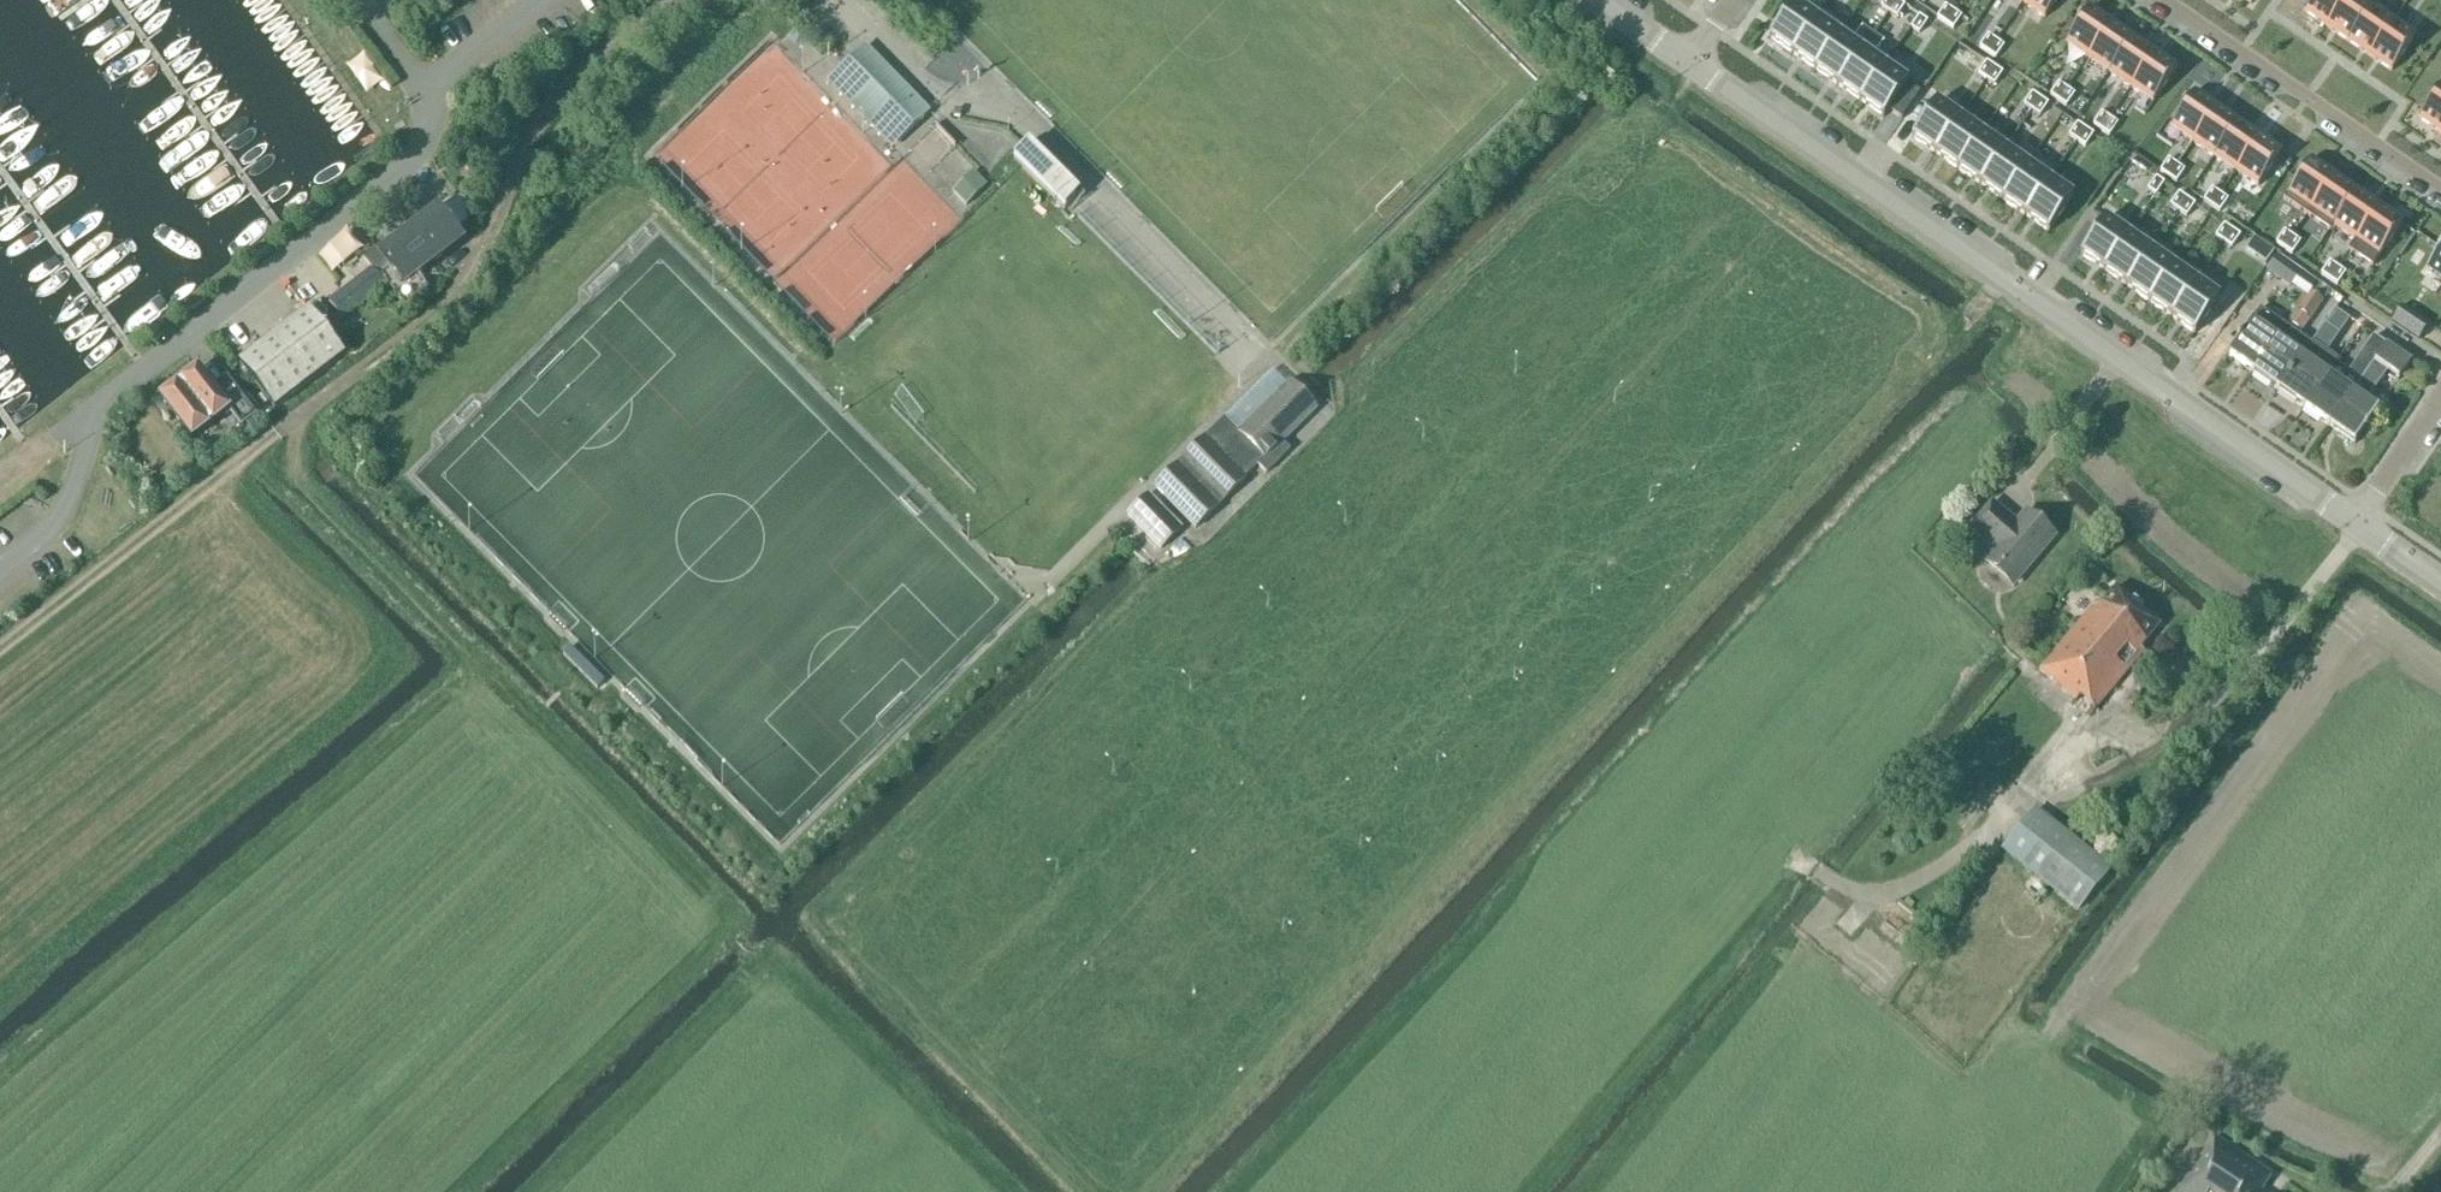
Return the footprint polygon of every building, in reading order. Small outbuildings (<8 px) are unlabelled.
[(1791,55),(1819,14),(1798,0),(1796,0),(1769,39),(1791,55)] [(1895,0),(1885,0),(1880,8),(1888,13),(1896,1),(1895,0)] [(2022,3),(2044,19),(2057,0),(2024,0),(2022,3)] [(2325,28),(2344,0),(2312,0),(2304,13),(2325,28)] [(2347,42),(2372,7),(2361,0),(2344,0),(2325,28),(2347,42)] [(1904,7),(1896,1),(1888,13),(1896,19),(1904,7)] [(1937,19),(1945,24),(1953,12),(1945,7),(1937,19)] [(2394,22),(2372,7),(2347,42),(2369,58),(2394,22)] [(2087,59),(2111,24),(2089,8),(2065,44),(2087,59)] [(1819,14),(1791,55),(1816,72),(1843,31),(1847,27),(1822,10),(1819,14)] [(1961,18),(1953,12),(1945,24),(1953,30),(1961,18)] [(1927,23),(1919,17),(1911,29),(1919,35),(1927,23)] [(2369,58),(2391,72),(2416,37),(2394,22),(2369,58)] [(2133,38),(2111,24),(2087,59),(2109,74),(2133,38)] [(1843,31),(1816,72),(1838,87),(1865,47),(1843,31)] [(1996,42),(1988,36),(1979,48),(1987,54),(1996,42)] [(2109,74),(2130,88),(2154,53),(2133,38),(2109,74)] [(1996,42),(1987,54),(1995,59),(2004,47),(1996,42)] [(890,149),(897,142),(929,112),(866,45),(826,84),(890,149)] [(1865,47),(1838,87),(1860,102),(1888,62),(1865,47)] [(2154,53),(2130,88),(2152,103),(2177,68),(2154,53)] [(1883,118),(1888,111),(1902,120),(1920,94),(1906,85),(1911,78),(1888,62),(1860,102),(1883,118)] [(1986,81),(1994,68),(1986,63),(1978,75),(1986,81)] [(2002,74),(1994,68),(1986,81),(1994,86),(2002,74)] [(2066,90),(2058,84),(2050,96),(2058,102),(2066,90)] [(2440,135),(2440,133),(2440,85),(2418,119),(2440,135)] [(2074,95),(2066,90),(2058,102),(2066,107),(2074,95)] [(2192,143),(2216,108),(2194,93),(2170,128),(2192,143)] [(2040,99),(2032,94),(2023,106),(2031,112),(2040,99)] [(2040,99),(2031,112),(2039,117),(2048,105),(2040,99)] [(1935,154),(1959,119),(1936,103),(1912,138),(1935,154)] [(2214,158),(2238,122),(2216,108),(2192,143),(2214,158)] [(2093,126),(2101,131),(2109,119),(2101,114),(2093,126)] [(1957,170),(1982,135),(1959,119),(1935,154),(1957,170)] [(2117,125),(2109,119),(2101,131),(2109,137),(2117,125)] [(2238,122),(2214,158),(2235,172),(2259,137),(2238,122)] [(2085,130),(2077,125),(2069,137),(2077,143),(2085,130)] [(2093,136),(2085,130),(2077,143),(2085,148),(2093,136)] [(1957,170),(1980,185),(2004,151),(1982,135),(1957,170)] [(2282,152),(2259,137),(2235,172),(2257,188),(2282,152)] [(1064,211),(1080,195),(1029,143),(1012,159),(1064,211)] [(1980,185),(2003,201),(2027,166),(2004,151),(1980,185)] [(2177,166),(2169,160),(2160,172),(2168,178),(2177,166)] [(2306,216),(2334,176),(2310,160),(2283,200),(2306,216)] [(2025,217),(2049,182),(2027,166),(2003,201),(2025,217)] [(2185,171),(2177,166),(2168,178),(2176,183),(2185,171)] [(974,173),(954,193),(966,206),(987,187),(974,173)] [(2333,228),(2356,191),(2334,176),(2306,216),(2330,232),(2333,228)] [(2164,184),(2156,179),(2147,191),(2155,197),(2164,184)] [(2072,198),(2049,182),(2025,217),(2048,233),(2072,198)] [(2203,202),(2212,207),(2220,195),(2212,190),(2203,202)] [(2356,191),(2333,228),(2354,242),(2378,206),(2356,191)] [(2187,200),(2179,194),(2170,207),(2178,212),(2187,200)] [(2228,201),(2220,195),(2212,207),(2219,213),(2228,201)] [(2187,200),(2178,212),(2186,218),(2195,205),(2187,200)] [(2354,242),(2347,251),(2372,268),(2403,223),(2378,206),(2354,242)] [(416,278),(466,241),(439,207),(416,225),(410,225),(409,230),(378,253),(377,251),(368,253),(364,260),(371,270),(329,304),(342,320),(385,286),(379,279),(381,277),(405,308),(426,291),(416,278)] [(2080,255),(2104,271),(2128,236),(2105,220),(2080,255)] [(2223,243),(2232,231),(2224,225),(2215,238),(2223,243)] [(2240,237),(2232,231),(2223,243),(2231,249),(2240,237)] [(2283,250),(2292,238),(2284,232),(2275,244),(2283,250)] [(2126,287),(2151,252),(2128,236),(2104,271),(2126,287)] [(2300,243),(2292,238),(2283,250),(2291,255),(2300,243)] [(2426,271),(2440,281),(2440,249),(2426,271)] [(2149,302),(2173,268),(2151,252),(2126,287),(2149,302)] [(2277,255),(2266,272),(2290,289),(2291,287),(2306,297),(2310,293),(2317,283),(2277,255)] [(2328,281),(2337,269),(2329,263),(2320,275),(2328,281)] [(2171,318),(2196,283),(2173,268),(2149,302),(2171,318)] [(2337,269),(2328,281),(2336,286),(2345,274),(2337,269)] [(2196,283),(2171,318),(2195,334),(2219,299),(2196,283)] [(2277,392),(2302,358),(2301,358),(2309,346),(2297,337),(2322,301),(2310,293),(2284,328),(2252,375),(2277,392)] [(276,411),(345,356),(310,311),(240,366),(276,411)] [(2252,375),(2284,328),(2259,311),(2227,357),(2252,375)] [(2415,317),(2405,332),(2419,342),(2429,326),(2415,317)] [(2327,427),(2351,393),(2352,393),(2385,346),(2374,338),(2362,355),(2364,357),(2351,375),(2335,364),(2303,410),(2327,427)] [(2301,358),(2302,358),(2277,392),(2303,410),(2335,364),(2338,361),(2312,343),(2309,346),(2301,358)] [(2351,393),(2327,427),(2354,445),(2378,411),(2365,402),(2386,372),(2398,381),(2410,363),(2385,346),(2352,393),(2351,393)] [(218,397),(199,372),(161,402),(194,443),(231,414),(243,429),(257,417),(232,386),(218,397)] [(1282,444),(1317,410),(1290,383),(1238,434),(1224,419),(1182,461),(1184,462),(1178,468),(1176,467),(1154,488),(1196,529),(1217,508),(1216,506),(1222,500),(1224,502),(1245,481),(1243,480),(1257,466),(1265,475),(1289,451),(1282,444)] [(1182,532),(1149,498),(1132,515),(1165,549),(1182,532)] [(2015,528),(2006,521),(2008,519),(1991,505),(1970,531),(1995,552),(1985,565),(2010,586),(2052,536),(2026,514),(2015,528)] [(2159,626),(2115,589),(2095,612),(2092,609),(2040,670),(2076,701),(2079,697),(2095,710),(2143,652),(2140,649),(2159,626)] [(581,634),(564,649),(598,685),(615,670),(581,634)] [(2078,911),(2109,873),(2033,812),(2003,850),(2078,911)] [(2271,1176),(2214,1139),(2201,1159),(2204,1161),(2192,1179),(2189,1177),(2179,1191),(2261,1191),(2271,1176)]
